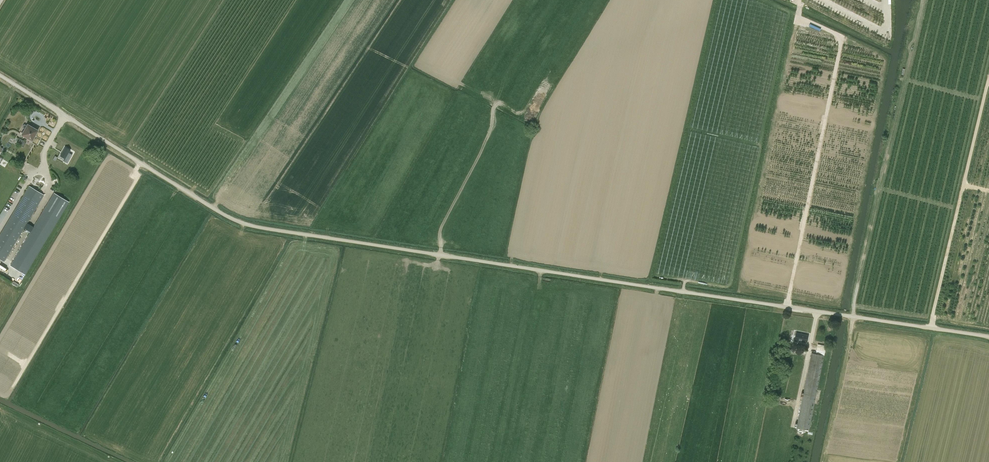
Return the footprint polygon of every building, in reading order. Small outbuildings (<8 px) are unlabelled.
[(25,124),(24,124),(22,127),(23,128),(25,129),(21,135),(32,141),(38,130),(27,124),(27,125),(25,124)] [(24,141),(20,139),(17,143),(23,147),(25,143),(23,142),(24,141)] [(71,150),(65,147),(60,155),(65,157),(63,160),(68,163),(73,155),(69,152),(71,150)] [(69,202),(53,193),(36,221),(33,227),(27,223),(28,221),(44,195),(29,186),(7,221),(0,233),(0,260),(4,262),(24,228),(30,232),(10,265),(25,275),(57,221),(69,202)] [(808,335),(796,333),(794,340),(806,342),(808,335)] [(811,353),(796,428),(809,430),(824,355),(826,346),(818,344),(816,354),(811,353)]
